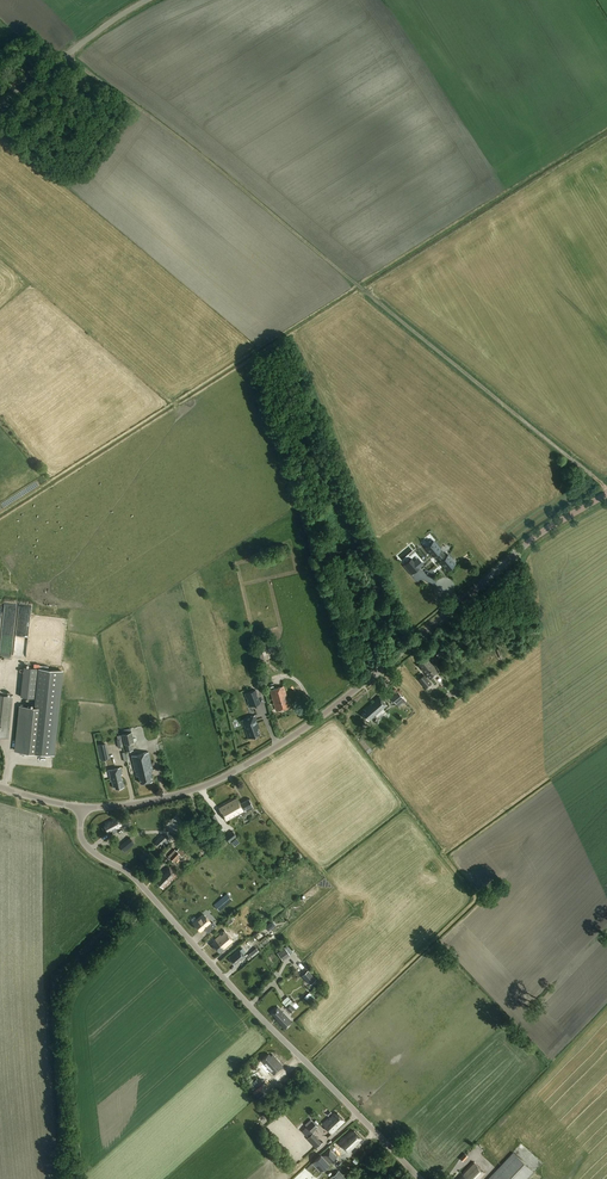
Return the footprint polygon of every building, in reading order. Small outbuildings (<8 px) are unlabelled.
[(434,541),(426,548),(433,556),(435,555),(436,556),(436,558),(440,559),(441,561),(440,561),(442,563),(441,564),(444,567),(445,567),(448,570),(456,564),(448,555),(446,556),(445,555),(446,554),(441,552),(440,551),(441,550),(434,541)] [(412,559),(403,566),(411,575),(420,568),(412,559)] [(256,652),(260,667),(261,671),(267,669),(266,666),(264,659),(265,659),(264,656),(275,654),(273,647),(256,652)] [(438,657),(444,652),(440,647),(434,651),(438,657)] [(426,658),(419,663),(422,667),(421,668),(430,679),(439,672),(433,663),(432,664),(426,658)] [(35,698),(39,668),(33,668),(24,667),(21,697),(35,698)] [(39,668),(35,698),(35,707),(21,706),(17,750),(38,752),(54,753),(61,671),(39,668)] [(424,675),(418,679),(426,688),(431,684),(424,675)] [(290,707),(284,686),(270,690),(276,711),(290,707)] [(255,689),(246,693),(251,706),(260,703),(258,697),(256,697),(255,694),(257,694),(255,689)] [(396,703),(401,698),(396,693),(391,697),(396,703)] [(13,697),(0,695),(0,738),(9,738),(13,697)] [(387,705),(380,696),(374,701),(375,702),(372,705),(371,703),(365,709),(366,710),(362,713),(369,721),(376,715),(375,714),(383,708),(387,705)] [(258,728),(259,728),(257,722),(256,723),(256,720),(255,715),(250,717),(250,718),(247,719),(247,718),(242,720),(244,725),(245,725),(246,729),(245,730),(249,739),(260,734),(258,728)] [(131,728),(121,730),(126,752),(133,750),(131,743),(134,743),(131,728)] [(106,743),(97,745),(101,760),(110,759),(106,743)] [(153,770),(149,752),(131,756),(136,777),(138,776),(140,784),(152,781),(151,773),(153,770)] [(122,775),(120,767),(108,770),(111,781),(113,787),(115,787),(115,789),(124,787),(122,778),(121,779),(121,775),(122,775)] [(239,804),(236,797),(218,807),(226,822),(244,812),(243,810),(252,805),(249,799),(239,804)] [(120,821),(117,816),(112,819),(113,821),(110,823),(109,821),(105,823),(106,825),(104,826),(108,833),(122,825),(124,824),(122,820),(120,821)] [(225,837),(228,842),(236,835),(232,831),(225,837)] [(133,841),(128,836),(118,846),(123,851),(133,841)] [(163,836),(158,841),(161,845),(167,840),(163,836)] [(235,845),(240,841),(236,837),(231,841),(235,845)] [(186,853),(183,850),(180,847),(177,850),(176,849),(169,856),(171,857),(170,858),(175,862),(181,854),(183,856),(186,853)] [(177,874),(168,866),(163,871),(165,873),(163,875),(161,874),(156,878),(158,880),(156,882),(163,889),(167,884),(168,885),(170,883),(169,882),(177,874)] [(227,893),(218,900),(225,907),(233,900),(227,893)] [(209,933),(217,926),(214,922),(212,924),(211,922),(205,914),(194,923),(200,931),(204,928),(209,933)] [(225,922),(228,926),(234,921),(231,918),(225,922)] [(233,941),(223,930),(213,940),(214,942),(212,944),(220,953),(233,941)] [(288,945),(277,953),(283,960),(290,955),(289,954),(293,952),(288,945)] [(242,948),(239,951),(239,950),(235,953),(229,958),(234,965),(239,960),(240,961),(245,957),(243,955),(246,952),(242,948)] [(256,948),(245,957),(249,961),(259,952),(256,948)] [(308,970),(301,976),(310,985),(316,979),(308,970)] [(309,992),(304,997),(308,1001),(312,996),(309,992)] [(282,1002),(283,1003),(286,1007),(285,1008),(291,1013),(298,1007),(294,1002),(291,1005),(290,1004),(292,1001),(288,997),(282,1002)] [(285,1029),(292,1023),(278,1007),(271,1013),(278,1020),(277,1020),(285,1029)] [(270,1057),(268,1054),(260,1061),(264,1065),(261,1067),(268,1075),(270,1072),(273,1076),(283,1067),(272,1055),(270,1057)] [(257,1087),(262,1082),(257,1078),(253,1083),(257,1087)] [(345,1121),(337,1113),(336,1114),(334,1113),(322,1124),(331,1134),(345,1121)] [(312,1121),(306,1126),(312,1132),(318,1127),(312,1121)] [(363,1141),(354,1131),(352,1133),(351,1132),(339,1143),(349,1153),(360,1142),(360,1143),(363,1141)] [(313,1133),(308,1138),(317,1147),(322,1143),(313,1133)] [(324,1155),(322,1157),(329,1164),(331,1163),(337,1157),(330,1149),(324,1155)] [(534,1172),(513,1153),(488,1178),(528,1178),(534,1172)] [(463,1162),(468,1157),(465,1154),(460,1159),(463,1162)] [(320,1156),(312,1164),(319,1173),(328,1164),(329,1164),(322,1157),(321,1155),(320,1156)] [(384,1161),(381,1159),(376,1165),(382,1171),(384,1169),(390,1175),(395,1170),(389,1165),(388,1165),(386,1163),(387,1162),(385,1160),(384,1161)] [(473,1162),(461,1175),(462,1175),(458,1178),(481,1178),(485,1174),(473,1162)]
